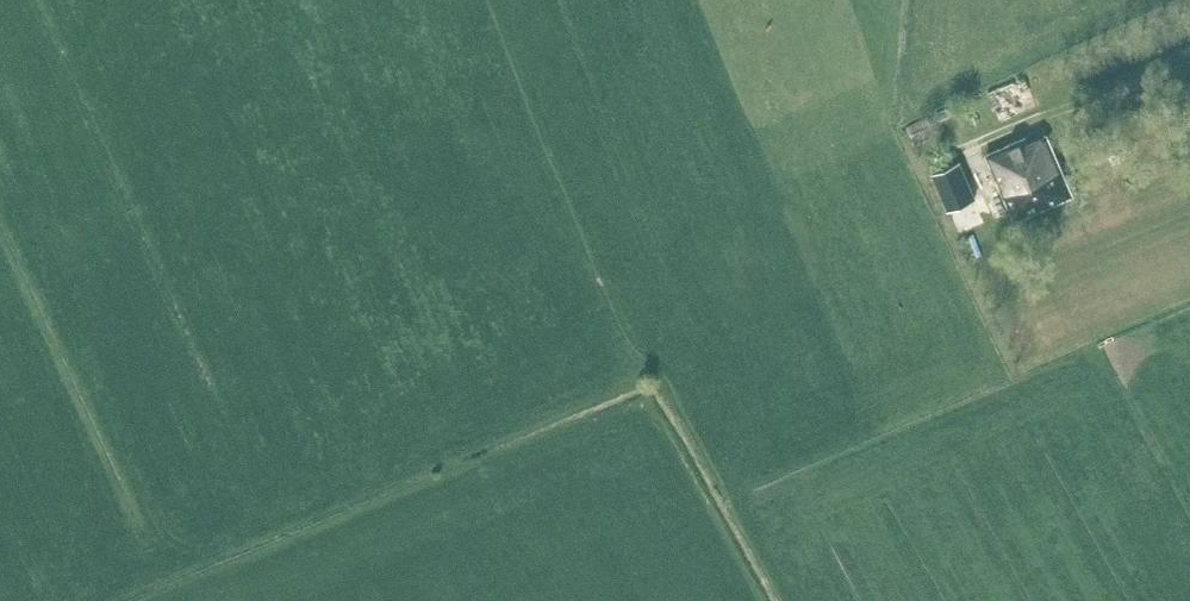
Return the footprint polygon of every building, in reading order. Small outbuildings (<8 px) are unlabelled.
[(1015,219),(1072,195),(1047,135),(1029,143),(1027,137),(988,154),(1015,219)] [(947,210),(976,198),(961,162),(932,174),(947,210)]
